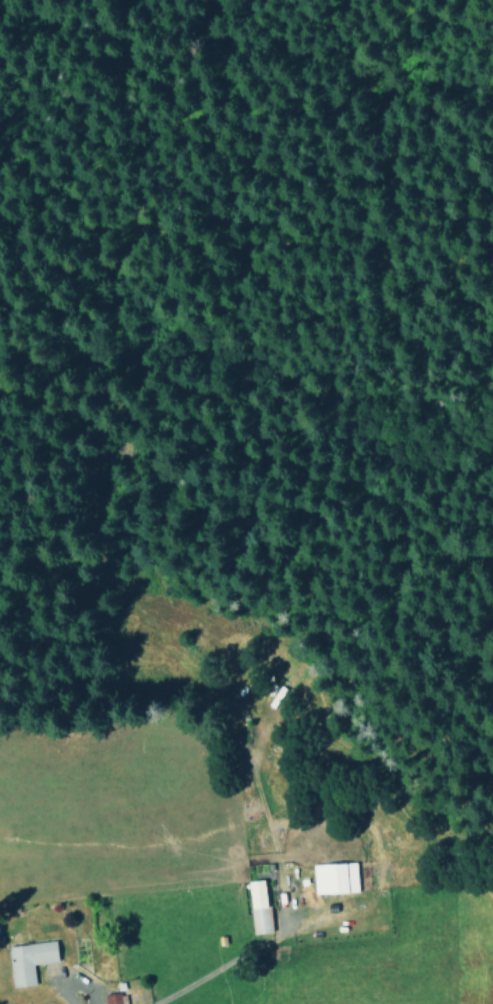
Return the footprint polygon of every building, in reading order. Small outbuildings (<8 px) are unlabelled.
[(313,863),(314,893),(357,892),(356,862),(313,863)] [(271,931),(264,879),(247,882),(253,934),(271,931)] [(7,945),(11,987),(34,984),(32,964),(57,961),(55,940),(7,945)] [(103,994),(104,1003),(126,1003),(124,991),(103,994)]
